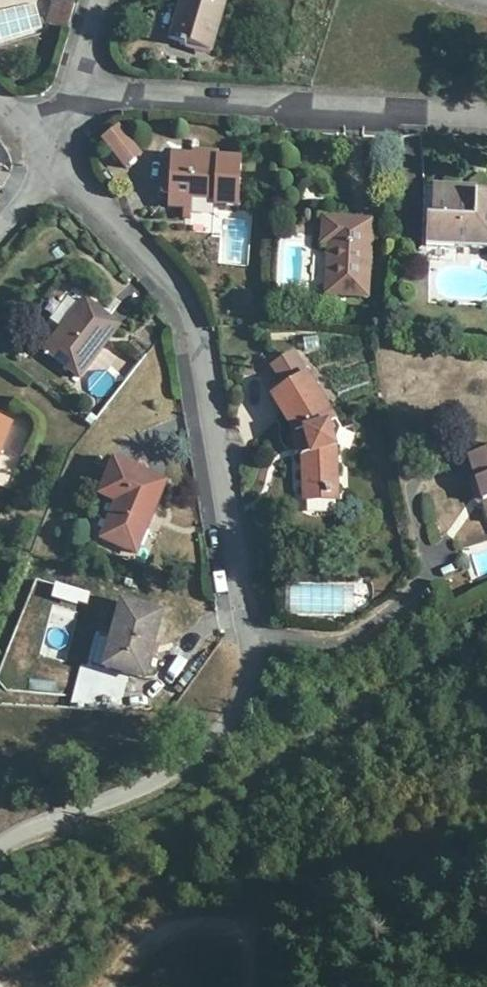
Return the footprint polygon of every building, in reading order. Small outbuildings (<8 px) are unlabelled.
[(225,0),(183,0),(172,41),(211,53),(225,0)] [(75,6),(54,1),(47,24),(68,30),(75,6)] [(0,11),(0,41),(39,28),(33,3),(0,11)] [(104,143),(127,171),(141,159),(118,131),(104,143)] [(170,197),(169,208),(191,208),(191,201),(213,201),(213,206),(239,207),(241,160),(218,159),(218,154),(193,153),(192,157),(171,157),(170,181),(170,197)] [(162,197),(170,197),(170,181),(163,181),(162,197)] [(432,189),(431,220),(438,221),(440,197),(477,197),(477,190),(432,189)] [(477,197),(440,197),(438,221),(431,220),(427,220),(426,246),(486,249),(486,197),(477,197)] [(367,296),(370,223),(323,221),(322,246),(328,246),(326,295),(367,296)] [(120,328),(84,300),(45,352),(79,378),(120,328)] [(125,382),(137,364),(115,348),(102,366),(125,382)] [(302,465),(303,500),(335,499),(333,448),(333,428),(334,423),(304,376),(271,396),(296,436),(301,455),(302,465)] [(12,423),(0,419),(0,455),(12,423)] [(469,459),(477,484),(483,504),(486,519),(486,453),(469,459)] [(117,502),(103,540),(137,553),(165,484),(114,462),(100,496),(117,502)] [(483,504),(477,484),(469,486),(475,506),(483,504)] [(352,614),(352,585),(290,585),(290,614),(352,614)] [(70,591),(67,604),(84,608),(87,595),(70,591)] [(112,635),(99,631),(91,664),(146,676),(162,612),(120,602),(112,635)]
